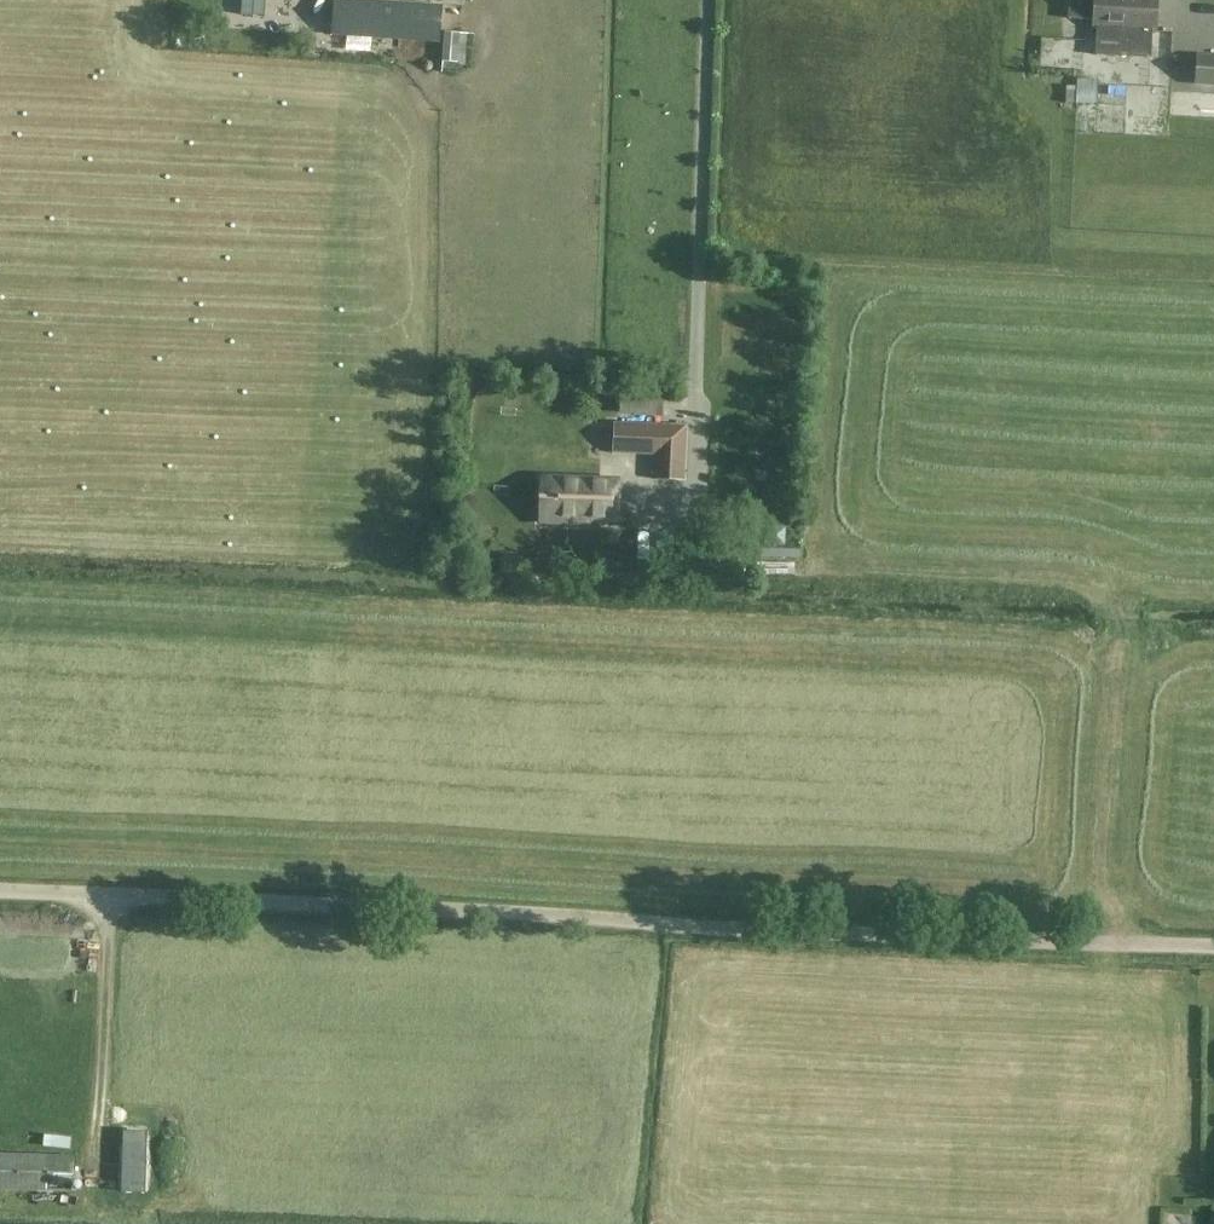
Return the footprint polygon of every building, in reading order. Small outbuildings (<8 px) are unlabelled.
[(443,7),(347,0),(336,0),(334,35),(440,44),(443,7)] [(1093,28),(1094,29),(1094,30),(1098,30),(1097,55),(1151,58),(1152,32),(1157,32),(1158,0),(1095,0),(1093,28)] [(459,34),(444,33),(442,62),(457,63),(459,34)] [(1197,57),(1195,84),(1213,85),(1213,58),(1197,57)] [(1066,86),(1065,102),(1096,103),(1096,79),(1077,79),(1076,87),(1066,86)] [(616,424),(614,454),(657,456),(656,480),(685,481),(687,427),(616,424)] [(542,479),(541,523),(574,524),(574,521),(610,521),(611,480),(542,479)] [(72,1194),(73,1156),(0,1154),(0,1192),(72,1194)]
